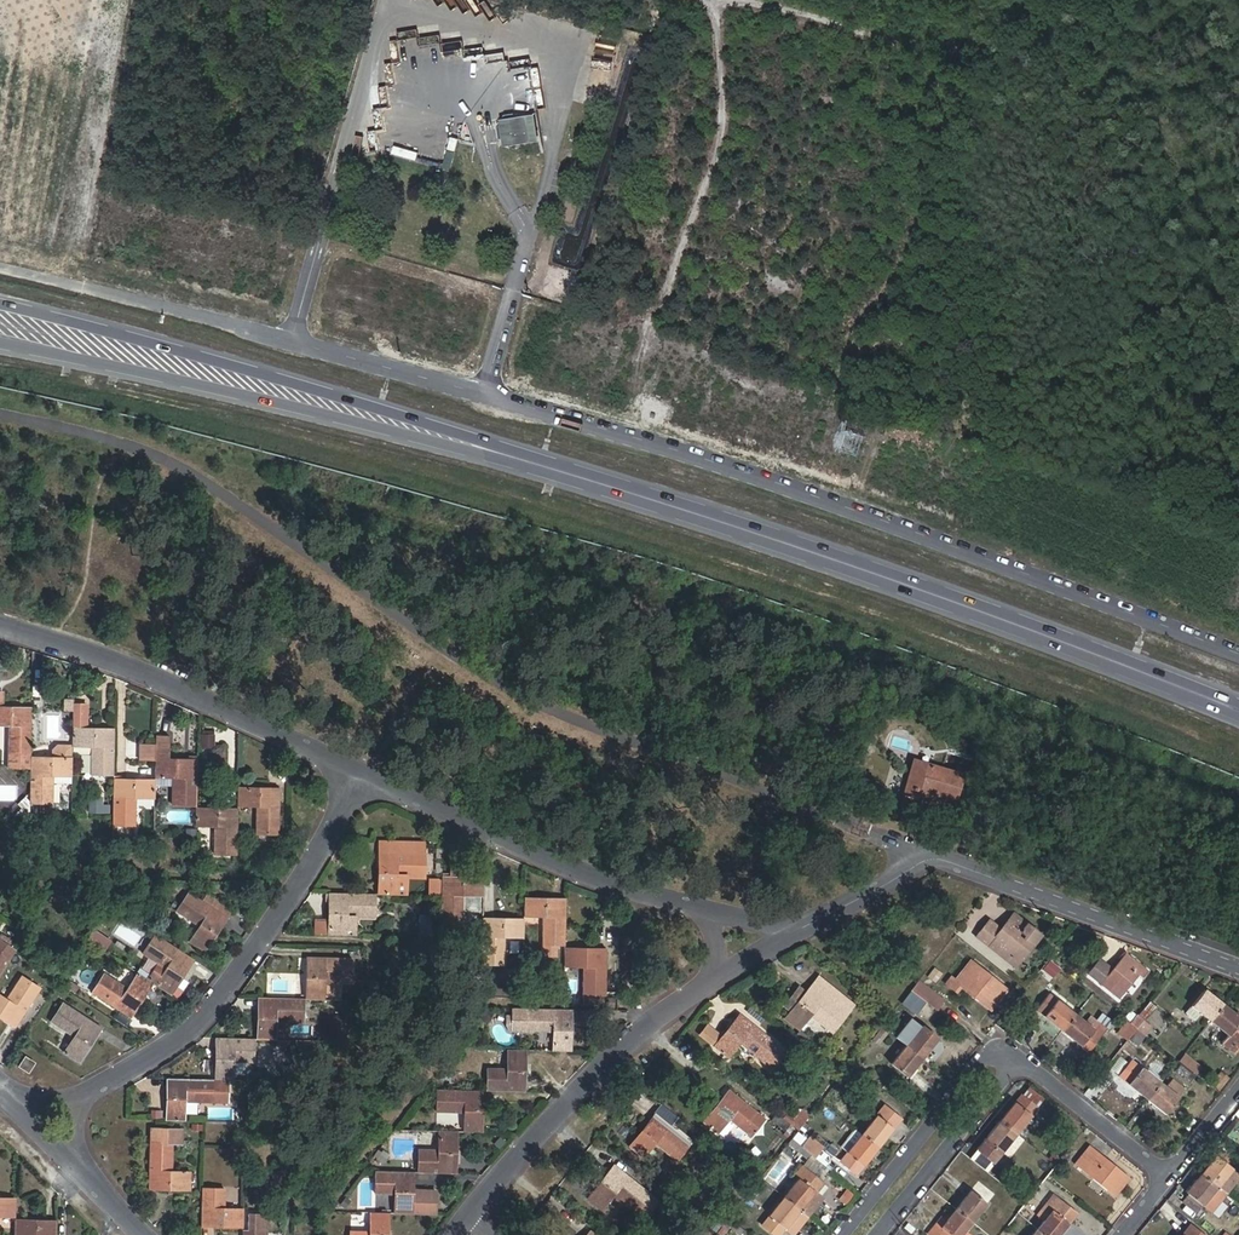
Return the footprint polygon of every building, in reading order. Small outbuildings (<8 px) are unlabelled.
[(440,33),(421,38),(423,45),(441,41),(440,33)] [(447,50),(464,49),(463,40),(446,42),(447,50)] [(396,62),(387,63),(390,80),(398,79),(396,62)] [(534,121),(514,124),(518,141),(538,138),(534,121)] [(64,709),(73,710),(74,699),(65,699),(64,709)] [(30,769),(30,758),(31,709),(5,708),(0,708),(0,727),(8,727),(7,768),(30,769)] [(73,746),(91,747),(91,775),(113,775),(114,729),(85,728),(86,711),(73,710),(73,728),(73,744),(73,746)] [(211,726),(202,725),(202,738),(211,738),(211,726)] [(156,745),(156,759),(156,777),(173,778),(173,787),(173,805),(196,806),(197,759),(167,759),(168,742),(156,742),(156,745)] [(30,758),(30,769),(29,804),(53,804),(53,777),(72,777),(72,759),(73,746),(73,744),(58,744),(50,749),(49,758),(30,758)] [(140,759),(156,759),(156,745),(141,745),(140,759)] [(929,795),(933,796),(953,802),(960,776),(913,764),(909,780),(916,781),(911,801),(926,805),(929,795)] [(173,778),(156,777),(155,780),(155,786),(173,787),(173,778)] [(113,779),(112,819),(112,825),(136,826),(136,798),(155,799),(155,786),(155,780),(113,779)] [(916,781),(909,780),(904,799),(911,801),(916,781)] [(279,835),(279,788),(239,787),(238,807),(256,807),(256,835),(279,835)] [(91,799),(90,812),(105,813),(106,800),(91,799)] [(214,826),(214,854),(237,855),(238,810),(196,809),(196,826),(214,826)] [(415,855),(416,843),(388,842),(388,854),(378,854),(378,894),(398,894),(398,877),(425,877),(425,855),(415,855)] [(388,854),(388,842),(378,842),(378,854),(388,854)] [(425,844),(416,843),(415,855),(425,855),(425,845),(425,844)] [(450,859),(450,877),(465,877),(466,859),(450,859)] [(465,877),(450,877),(442,877),(441,923),(454,924),(453,938),(463,938),(464,924),(464,905),(482,906),(482,897),(484,897),(484,877),(465,877)] [(205,952),(227,918),(188,893),(175,911),(199,926),(189,942),(205,952)] [(329,894),(329,922),(329,935),(348,935),(348,916),(375,917),(376,894),(329,893),(329,894)] [(544,917),(543,956),(559,956),(559,945),(566,945),(567,899),(525,898),(525,916),(544,917)] [(432,938),(433,916),(419,915),(419,937),(432,938)] [(977,935),(1008,960),(1024,941),(1032,947),(1040,936),(1014,915),(1002,930),(990,919),(977,935)] [(505,964),(506,938),(524,938),(525,920),(483,919),(482,963),(482,964),(505,964)] [(329,935),(329,922),(315,922),(314,934),(329,935)] [(92,929),(88,941),(108,949),(112,937),(92,929)] [(15,952),(16,950),(9,946),(12,941),(1,934),(0,934),(0,974),(15,952)] [(164,968),(155,984),(160,987),(171,994),(193,960),(154,934),(142,953),(164,968)] [(1024,941),(1008,960),(1016,967),(1032,947),(1024,941)] [(347,957),(360,957),(360,948),(347,948),(347,957)] [(584,967),(583,995),(605,995),(607,950),(566,948),(565,967),(584,967)] [(1088,974),(1118,999),(1138,975),(1142,978),(1148,971),(1126,953),(1113,969),(1101,959),(1088,974)] [(306,958),(305,998),(325,999),(325,982),(352,982),(353,960),(306,958)] [(955,980),(964,987),(989,1008),(1004,989),(974,965),(973,966),(969,963),(955,980)] [(1191,979),(1176,971),(1172,979),(1188,986),(1191,979)] [(131,1016),(153,983),(137,973),(127,988),(105,974),(93,992),(131,1016)] [(40,989),(21,976),(6,999),(0,995),(0,1018),(14,1028),(40,989)] [(790,1011),(785,1018),(800,1031),(813,1017),(834,1034),(855,1007),(819,977),(806,993),(807,994),(804,997),(803,996),(796,990),(783,1006),(790,1011)] [(958,995),(964,987),(955,980),(953,978),(947,986),(958,995)] [(926,1002),(937,1011),(945,1002),(919,981),(911,991),(926,1002)] [(799,987),(796,990),(803,996),(804,997),(807,994),(806,993),(799,987)] [(1210,1021),(1223,1004),(1205,989),(1192,1005),(1210,1021)] [(917,1014),(926,1002),(911,991),(902,1002),(917,1014)] [(1036,1010),(1063,1032),(1076,1015),(1049,994),(1036,1010)] [(258,997),(256,1039),(276,1039),(276,1023),(303,1023),(304,998),(258,997)] [(102,1029),(63,1003),(51,1021),(73,1036),(63,1052),(79,1063),(102,1029)] [(1223,1004),(1210,1021),(1229,1036),(1223,1043),(1235,1052),(1238,1048),(1238,1017),(1223,1004)] [(572,1051),(573,1010),(564,1010),(513,1009),(512,1031),(552,1033),(552,1051),(572,1051)] [(345,1031),(346,1014),(333,1013),(332,1030),(345,1031)] [(786,1053),(739,1014),(713,1045),(729,1059),(740,1045),(772,1070),(786,1053)] [(1076,1015),(1063,1032),(1088,1053),(1107,1028),(1098,1021),(1092,1028),(1076,1015)] [(1131,1025),(1136,1029),(1137,1029),(1143,1020),(1138,1016),(1131,1025)] [(1098,1021),(1107,1028),(1111,1024),(1101,1017),(1098,1021)] [(1118,1033),(1127,1040),(1136,1029),(1131,1025),(1127,1022),(1118,1033)] [(907,1046),(923,1059),(937,1041),(921,1028),(907,1046)] [(1138,1046),(1142,1041),(1135,1035),(1130,1040),(1138,1046)] [(216,1039),(214,1079),(228,1080),(234,1080),(234,1062),(253,1063),(254,1039),(216,1039)] [(908,1077),(923,1059),(907,1046),(892,1064),(908,1077)] [(488,1091),(526,1091),(527,1050),(508,1050),(507,1068),(488,1068),(488,1091)] [(1186,1053),(1180,1060),(1198,1074),(1204,1066),(1186,1053)] [(18,1066),(28,1073),(35,1063),(25,1056),(18,1066)] [(1118,1077),(1147,1100),(1160,1083),(1131,1060),(1118,1077)] [(1189,1084),(1196,1076),(1177,1062),(1171,1070),(1189,1084)] [(1221,1074),(1211,1086),(1218,1092),(1228,1080),(1221,1074)] [(228,1080),(214,1079),(213,1079),(167,1078),(165,1119),(185,1120),(186,1102),(212,1103),(227,1103),(228,1080)] [(1160,1083),(1147,1100),(1166,1115),(1179,1098),(1178,1097),(1183,1091),(1171,1081),(1166,1088),(1160,1083)] [(1030,1088),(1023,1096),(1037,1108),(1044,1099),(1030,1088)] [(483,1132),(484,1090),(437,1090),(436,1113),(464,1113),(463,1132),(483,1132)] [(764,1120),(728,1091),(703,1123),(717,1135),(729,1119),(751,1136),(764,1120)] [(1000,1121),(1017,1135),(1039,1109),(1037,1108),(1023,1096),(1021,1095),(1000,1121)] [(780,1114),(799,1129),(810,1116),(791,1100),(780,1114)] [(862,1134),(878,1147),(901,1118),(885,1105),(862,1134)] [(655,1114),(673,1129),(679,1121),(661,1106),(655,1114)] [(164,1118),(163,1109),(151,1110),(152,1119),(164,1118)] [(240,1119),(251,1119),(251,1109),(241,1109),(240,1119)] [(655,1145),(676,1162),(691,1144),(673,1129),(655,1114),(628,1147),(644,1159),(655,1145)] [(993,1164),(1017,1135),(1000,1121),(976,1150),(993,1164)] [(171,1171),(172,1145),(183,1145),(183,1132),(151,1131),(150,1140),(149,1189),(189,1190),(190,1171),(171,1171)] [(457,1173),(458,1132),(438,1132),(438,1150),(418,1150),(418,1172),(457,1173)] [(797,1139),(815,1154),(821,1146),(803,1132),(797,1139)] [(856,1175),(878,1147),(862,1134),(840,1162),(856,1175)] [(788,1150),(795,1156),(800,1151),(792,1145),(788,1150)] [(1074,1164),(1115,1198),(1131,1178),(1090,1145),(1074,1164)] [(382,1164),(389,1155),(383,1151),(376,1160),(382,1164)] [(1216,1155),(1201,1174),(1227,1194),(1228,1195),(1235,1185),(1227,1178),(1233,1170),(1222,1161),(1226,1156),(1220,1151),(1216,1155)] [(614,1195),(643,1220),(658,1202),(614,1165),(587,1198),(602,1210),(614,1195)] [(817,1165),(810,1174),(822,1183),(828,1174),(817,1165)] [(784,1197),(800,1210),(810,1217),(818,1207),(824,1198),(815,1191),(822,1183),(810,1174),(803,1168),(796,1176),(799,1178),(784,1197)] [(1233,1170),(1227,1178),(1235,1185),(1238,1180),(1238,1175),(1233,1170)] [(271,1171),(271,1184),(285,1184),(286,1172),(271,1171)] [(413,1201),(413,1172),(375,1172),(374,1195),(393,1195),(393,1213),(413,1213),(437,1214),(437,1192),(424,1191),(424,1198),(419,1201),(413,1201)] [(1227,1194),(1201,1174),(1186,1193),(1187,1193),(1203,1206),(1212,1213),(1218,1205),(1227,1194)] [(202,1188),(201,1227),(242,1228),(243,1209),(224,1208),(224,1188),(202,1188)] [(970,1191),(955,1209),(973,1223),(987,1205),(970,1191)] [(1203,1206),(1187,1193),(1181,1201),(1197,1213),(1203,1206)] [(1045,1234),(1059,1234),(1078,1213),(1054,1194),(1040,1212),(1047,1217),(1037,1229),(1045,1234)] [(764,1205),(769,1199),(763,1195),(759,1201),(764,1205)] [(810,1217),(800,1210),(784,1197),(762,1225),(775,1234),(780,1234),(786,1228),(795,1234),(796,1234),(802,1226),(810,1217)] [(14,1217),(15,1199),(0,1198),(0,1216),(14,1217)] [(955,1209),(946,1220),(940,1228),(935,1224),(927,1233),(929,1234),(963,1234),(973,1223),(955,1209)] [(265,1231),(265,1214),(250,1213),(249,1231),(242,1231),(242,1234),(265,1234),(265,1231)] [(388,1213),(370,1213),(370,1232),(350,1231),(349,1234),(388,1234),(388,1213)] [(940,1228),(946,1220),(941,1216),(935,1224),(940,1228)] [(14,1220),(14,1234),(56,1234),(56,1221),(14,1220)]
